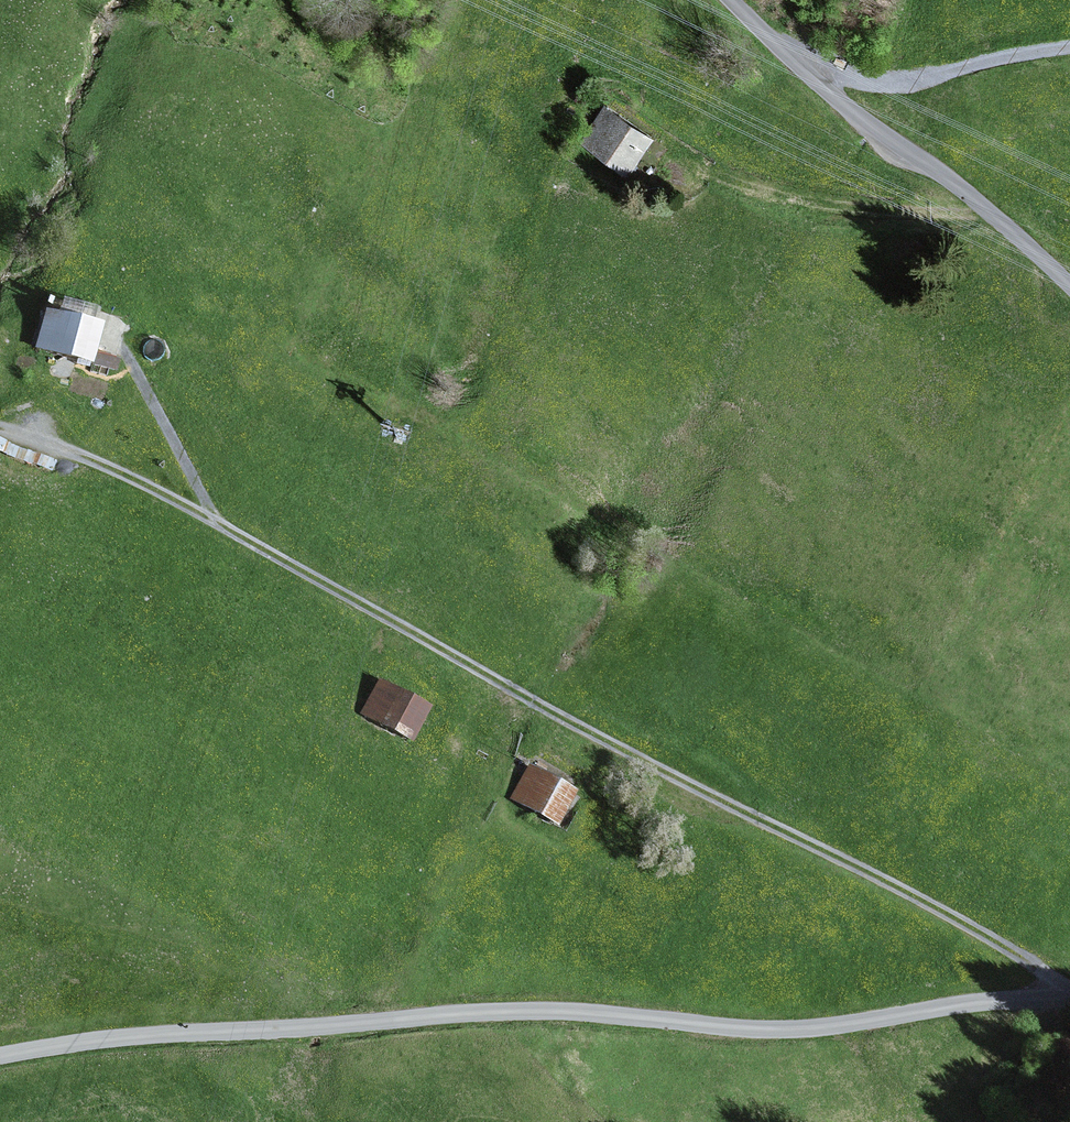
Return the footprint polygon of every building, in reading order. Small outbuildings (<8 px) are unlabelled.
[(608,102),(580,142),(631,176),(658,136),(608,102)] [(105,322),(46,307),(36,347),(94,362),(105,322)] [(433,707),(380,677),(360,713),(413,742),(433,707)] [(579,791),(529,764),(510,799),(560,826),(579,791)]
